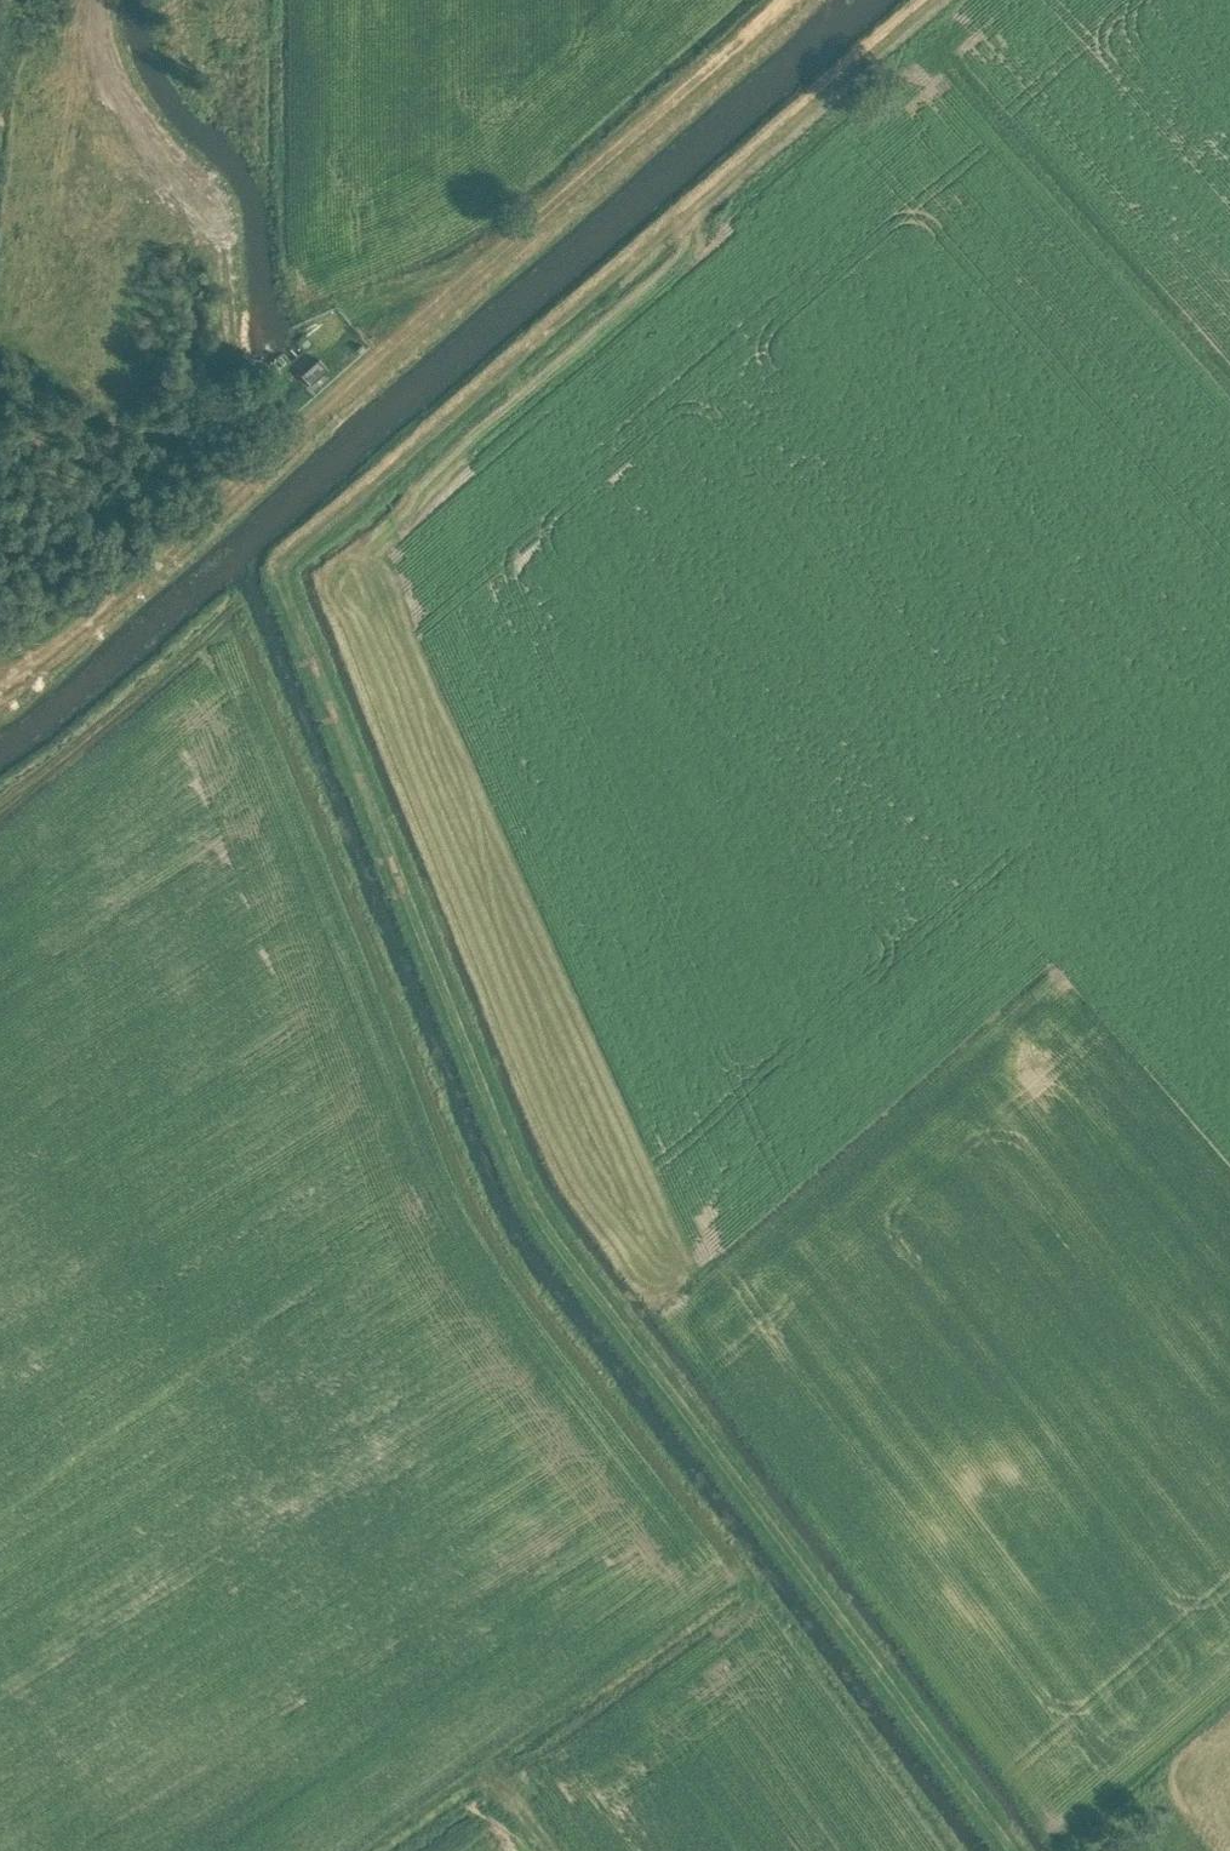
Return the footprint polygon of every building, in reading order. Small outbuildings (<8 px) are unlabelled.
[(302,375),(298,379),(306,388),(308,389),(312,386),(316,390),(330,378),(325,373),(330,369),(320,358),(316,362),(297,341),(279,356),(271,364),(275,369),(284,361),(280,357),(284,354),(302,375)]
